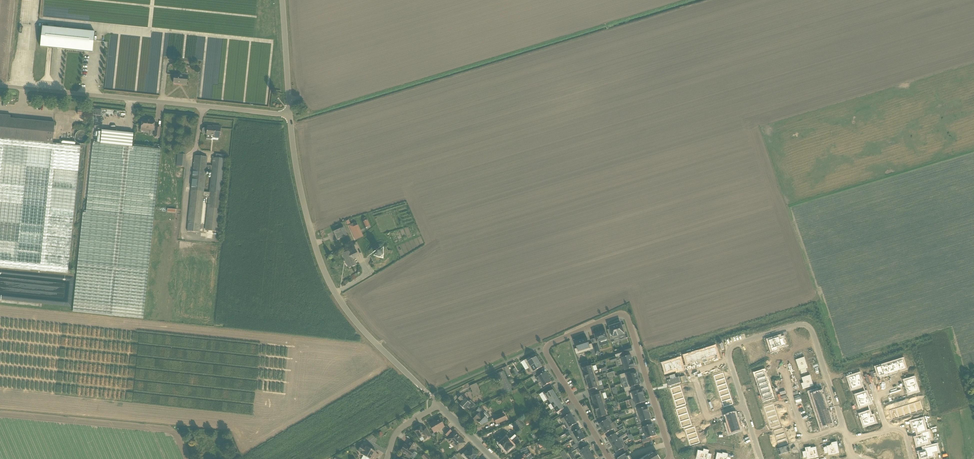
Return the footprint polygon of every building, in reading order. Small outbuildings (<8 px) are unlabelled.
[(95,32),(42,26),(40,47),(93,52),(95,32)] [(181,84),(187,85),(187,76),(174,75),(174,83),(181,84)] [(68,274),(80,146),(53,143),(55,123),(10,118),(11,116),(0,115),(0,267),(68,274)] [(154,127),(155,120),(150,120),(150,121),(142,120),(141,128),(149,129),(149,130),(155,131),(155,137),(159,137),(160,127),(156,126),(156,127),(154,127)] [(219,138),(221,127),(215,126),(215,127),(207,126),(207,129),(204,128),(202,129),(202,133),(203,134),(207,134),(214,135),(213,136),(213,137),(219,138)] [(132,147),(133,138),(133,133),(102,130),(101,143),(93,143),(86,213),(83,213),(73,311),(143,318),(161,149),(132,147)] [(77,141),(78,142),(80,143),(83,143),(85,143),(87,141),(88,139),(89,137),(88,135),(88,133),(86,131),(84,130),(82,130),(80,130),(78,131),(76,133),(75,135),(75,137),(75,139),(77,141)] [(177,161),(185,162),(186,155),(177,154),(177,161)] [(204,198),(208,198),(205,230),(213,231),(218,232),(220,220),(226,159),(219,158),(219,156),(215,155),(215,157),(213,157),(212,166),(206,165),(207,162),(207,157),(195,156),(194,161),(188,223),(187,231),(200,232),(201,224),(204,198)] [(344,227),(333,232),(337,240),(347,235),(344,227)] [(375,255),(375,256),(376,256),(376,257),(377,257),(378,258),(379,258),(380,258),(381,257),(382,257),(382,256),(383,256),(383,255),(383,254),(383,253),(383,252),(382,251),(382,250),(381,250),(380,250),(380,249),(379,249),(378,249),(378,250),(377,250),(376,250),(376,251),(375,252),(375,253),(375,254),(375,255)] [(342,254),(348,268),(355,265),(352,258),(358,256),(356,250),(350,253),(349,251),(342,254)] [(621,323),(615,325),(620,340),(619,337),(624,335),(625,339),(629,338),(625,325),(622,326),(621,323)] [(620,340),(615,325),(610,327),(610,329),(607,330),(611,343),(615,342),(614,338),(619,337),(620,340)] [(596,355),(600,353),(599,347),(601,346),(600,341),(608,339),(605,331),(601,332),(599,333),(595,335),(595,334),(595,335),(597,344),(593,345),(596,355)] [(779,337),(774,338),(777,347),(782,345),(781,343),(779,338),(779,337)] [(582,340),(581,340),(585,352),(594,349),(592,343),(589,344),(587,338),(586,338),(582,339),(582,340)] [(774,338),(768,340),(769,341),(771,347),(771,349),(777,347),(774,338)] [(576,355),(585,352),(581,340),(580,340),(576,341),(576,342),(575,342),(577,348),(575,349),(576,355)] [(704,351),(708,362),(707,358),(715,356),(716,359),(718,359),(715,347),(704,351)] [(708,362),(704,351),(703,351),(702,351),(695,353),(699,364),(698,361),(702,360),(703,363),(708,362)] [(699,364),(695,353),(685,356),(687,364),(692,363),(693,366),(699,364)] [(621,365),(624,364),(633,361),(632,355),(619,359),(621,365)] [(524,360),(529,368),(539,362),(536,357),(532,359),(530,357),(524,360)] [(798,359),(796,360),(797,365),(806,362),(804,357),(803,357),(798,359)] [(903,360),(897,362),(900,370),(905,369),(903,360)] [(635,367),(633,361),(624,364),(625,370),(635,367)] [(678,371),(675,361),(664,364),(666,372),(677,369),(678,371)] [(539,362),(529,368),(534,376),(535,375),(539,372),(538,370),(542,367),(539,362)] [(806,362),(797,365),(799,371),(801,370),(807,368),(808,368),(806,362)] [(585,374),(594,371),(592,365),(583,368),(585,374)] [(882,366),(876,368),(877,369),(879,375),(879,377),(885,375),(882,366)] [(512,391),(503,371),(494,375),(503,395),(512,391)] [(594,371),(585,374),(586,379),(596,376),(594,371)] [(764,371),(755,374),(757,380),(766,377),(764,371)] [(538,377),(541,382),(549,377),(546,372),(538,377)] [(625,377),(627,382),(638,379),(638,376),(637,373),(631,375),(630,372),(620,375),(621,379),(625,377)] [(715,381),(725,378),(723,373),(714,376),(715,381)] [(804,377),(802,378),(803,383),(812,380),(810,375),(804,377)] [(857,375),(848,378),(850,383),(859,380),(857,375)] [(588,384),(599,381),(597,376),(596,376),(586,379),(588,384)] [(552,382),(549,377),(541,382),(544,387),(552,382)] [(524,381),(528,388),(535,384),(531,378),(524,381)] [(726,383),(725,378),(715,381),(717,386),(726,383)] [(914,378),(905,381),(906,383),(906,385),(908,390),(908,392),(909,393),(918,391),(914,378)] [(639,381),(638,379),(627,382),(628,387),(624,388),(625,392),(636,389),(635,386),(641,384),(640,381),(639,381)] [(812,380),(803,383),(805,388),(807,388),(813,386),(814,386),(812,380)] [(859,380),(850,383),(852,389),(861,386),(859,380)] [(599,381),(588,384),(590,389),(593,389),(594,392),(601,389),(599,381)] [(481,394),(476,383),(470,386),(473,392),(472,392),(473,397),(481,394)] [(726,383),(717,386),(719,391),(728,388),(726,383)] [(670,389),(672,395),(682,392),(680,386),(670,389)] [(549,399),(556,395),(553,390),(551,391),(549,388),(543,392),(543,393),(547,400),(549,399)] [(719,391),(720,397),(730,394),(728,388),(719,391)] [(630,393),(632,399),(644,396),(644,395),(642,390),(630,393)] [(592,397),(594,402),(604,399),(603,394),(602,394),(601,391),(595,392),(596,395),(592,397)] [(815,401),(823,398),(822,392),(817,394),(816,391),(810,393),(811,396),(813,396),(815,401)] [(682,392),(672,395),(674,401),(683,398),(682,392)] [(771,392),(762,395),(764,400),(773,398),(771,392)] [(865,393),(856,396),(858,401),(867,398),(865,393)] [(731,399),(730,394),(720,397),(722,402),(731,399)] [(464,410),(467,407),(469,409),(474,407),(475,405),(470,400),(469,402),(465,399),(461,395),(458,399),(462,402),(459,405),(464,410)] [(551,404),(558,399),(556,395),(549,399),(551,404)] [(646,402),(644,396),(632,399),(632,400),(634,399),(636,405),(646,402)] [(685,404),(683,398),(674,401),(676,407),(685,404)] [(867,398),(858,401),(860,407),(869,404),(867,398)] [(558,399),(551,404),(554,408),(561,404),(558,399)] [(604,399),(594,402),(595,407),(604,405),(606,404),(604,399)] [(731,399),(722,402),(724,407),(733,404),(731,399)] [(920,401),(914,403),(917,413),(923,411),(920,401)] [(816,406),(818,411),(827,408),(825,403),(816,406)] [(911,414),(917,413),(914,403),(908,405),(911,414)] [(561,404),(554,408),(557,413),(564,409),(561,404)] [(768,412),(777,409),(775,404),(766,407),(768,412)] [(635,408),(637,417),(650,413),(648,407),(643,408),(642,405),(635,408)] [(911,414),(908,405),(902,407),(905,416),(911,414)] [(677,409),(679,416),(688,413),(686,406),(677,409)] [(905,416),(902,407),(896,409),(899,418),(905,416)] [(828,413),(827,408),(818,411),(820,416),(828,413)] [(481,411),(478,409),(473,414),(476,416),(473,419),(476,421),(477,421),(482,425),(484,422),(485,423),(488,420),(490,417),(485,412),(482,414),(480,412),(481,411)] [(605,410),(597,413),(599,418),(608,415),(606,409),(605,410)] [(777,409),(768,412),(769,417),(779,414),(777,409)] [(892,420),(899,418),(896,409),(889,411),(892,420)] [(869,412),(861,415),(862,420),(871,418),(869,412)] [(493,418),(496,425),(506,420),(503,413),(493,418)] [(650,413),(637,417),(639,423),(651,419),(650,413)] [(690,419),(688,413),(679,416),(681,422),(690,419)] [(564,424),(574,419),(571,414),(561,420),(564,424)] [(779,414),(769,417),(771,422),(780,419),(779,414)] [(832,424),(830,418),(821,421),(823,426),(821,427),(822,430),(828,428),(827,425),(832,424)] [(871,418),(862,420),(864,426),(873,423),(871,418)] [(434,433),(444,427),(440,419),(433,423),(433,422),(429,424),(434,433)] [(577,423),(574,419),(564,424),(567,429),(568,429),(569,431),(575,428),(573,426),(577,423)] [(690,419),(681,422),(683,428),(692,425),(690,419)] [(780,419),(771,422),(773,428),(782,425),(780,419)] [(518,432),(523,427),(517,420),(512,424),(518,432)] [(599,424),(602,429),(610,425),(607,420),(599,424)] [(917,433),(926,431),(923,420),(912,422),(913,429),(916,428),(917,433)] [(645,433),(654,430),(653,424),(643,427),(645,433)] [(613,429),(610,425),(602,429),(605,434),(613,429)] [(685,430),(687,435),(696,432),(694,427),(685,430)] [(419,438),(423,436),(425,439),(431,436),(426,429),(423,430),(422,428),(415,432),(419,438)] [(775,436),(785,433),(783,428),(774,431),(775,436)] [(573,439),(583,434),(580,429),(570,435),(573,439)] [(654,430),(645,433),(647,439),(656,436),(654,430)] [(916,438),(917,445),(929,442),(928,439),(930,438),(928,431),(922,433),(923,437),(916,438)] [(696,432),(687,435),(689,440),(698,437),(696,432)] [(454,433),(447,440),(450,443),(451,442),(459,449),(465,443),(454,433)] [(743,433),(733,436),(735,442),(734,443),(735,446),(738,446),(739,445),(738,442),(745,440),(743,433)] [(777,441),(786,438),(785,433),(775,436),(777,441)] [(506,438),(499,444),(503,449),(503,450),(504,452),(506,452),(513,446),(519,440),(514,434),(508,440),(506,438)] [(583,434),(573,439),(576,444),(580,442),(586,438),(583,434)] [(607,438),(610,443),(618,438),(615,434),(607,438)] [(698,437),(689,440),(690,446),(700,443),(698,437)] [(621,443),(618,438),(610,443),(613,448),(621,443)] [(788,444),(786,438),(777,441),(779,447),(788,444)] [(547,439),(536,443),(537,446),(539,445),(540,448),(541,449),(547,447),(545,442),(547,441),(547,439)] [(413,450),(416,445),(410,441),(407,446),(405,445),(400,451),(406,455),(406,456),(409,458),(414,451),(413,450)] [(621,443),(613,448),(616,453),(624,448),(621,443)] [(366,457),(371,449),(367,446),(367,447),(366,446),(365,447),(361,445),(358,451),(362,454),(361,455),(363,456),(361,458),(366,458),(366,457)] [(583,455),(590,451),(587,446),(584,448),(583,445),(577,449),(581,457),(583,455)] [(924,448),(925,452),(920,453),(921,458),(928,457),(933,456),(933,453),(938,451),(936,445),(924,448)] [(738,446),(735,446),(734,447),(733,451),(735,450),(737,458),(749,454),(747,447),(739,449),(738,446)] [(376,452),(375,452),(375,451),(371,449),(366,457),(369,458),(375,458),(373,458),(376,452)] [(471,450),(468,453),(466,450),(461,455),(465,458),(474,458),(478,455),(472,449),(471,450)] [(560,453),(563,458),(569,458),(565,450),(560,453)]
